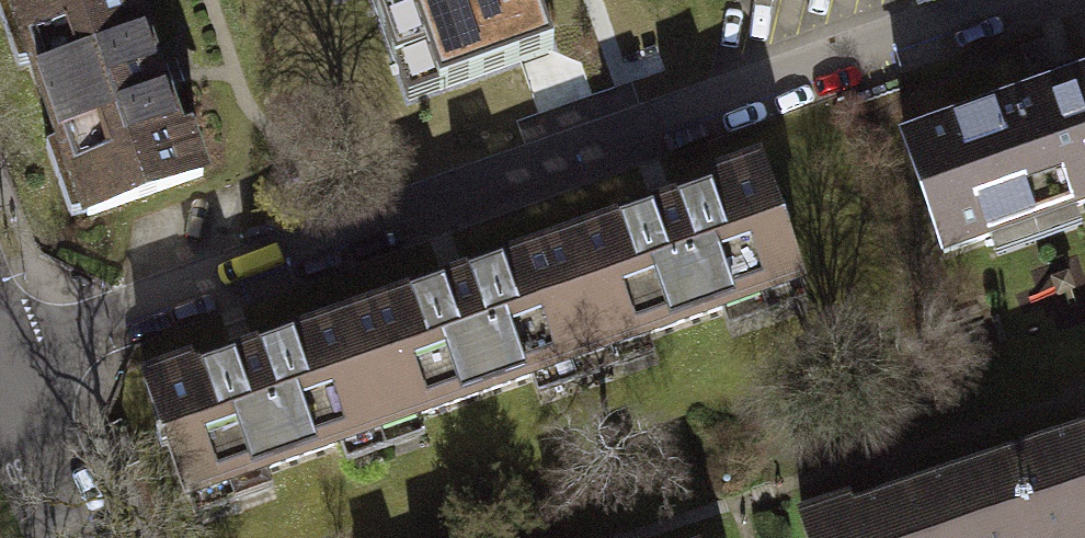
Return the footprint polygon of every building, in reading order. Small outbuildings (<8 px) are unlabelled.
[(4,30),(88,0),(0,0),(0,18),(4,30)] [(4,30),(18,68),(35,65),(62,141),(47,149),(72,221),(203,175),(187,129),(179,131),(133,0),(88,0),(4,30)] [(416,100),(531,59),(515,14),(507,16),(501,0),(380,0),(416,100)] [(904,142),(944,254),(991,237),(989,231),(1071,202),(1073,209),(1084,204),(1084,78),(904,142)] [(802,281),(761,163),(711,180),(714,188),(570,239),(608,345),(642,332),(644,336),(802,281)] [(608,345),(570,239),(341,320),(378,426),(412,414),(413,418),(574,361),(572,357),(608,345)] [(378,426),(341,320),(196,371),(193,362),(144,380),(185,498),(344,442),(343,438),(378,426)] [(998,463),(1024,537),(1084,537),(1084,434),(998,463)] [(998,463),(853,512),(851,504),(803,520),(809,537),(1024,537),(998,463)]
